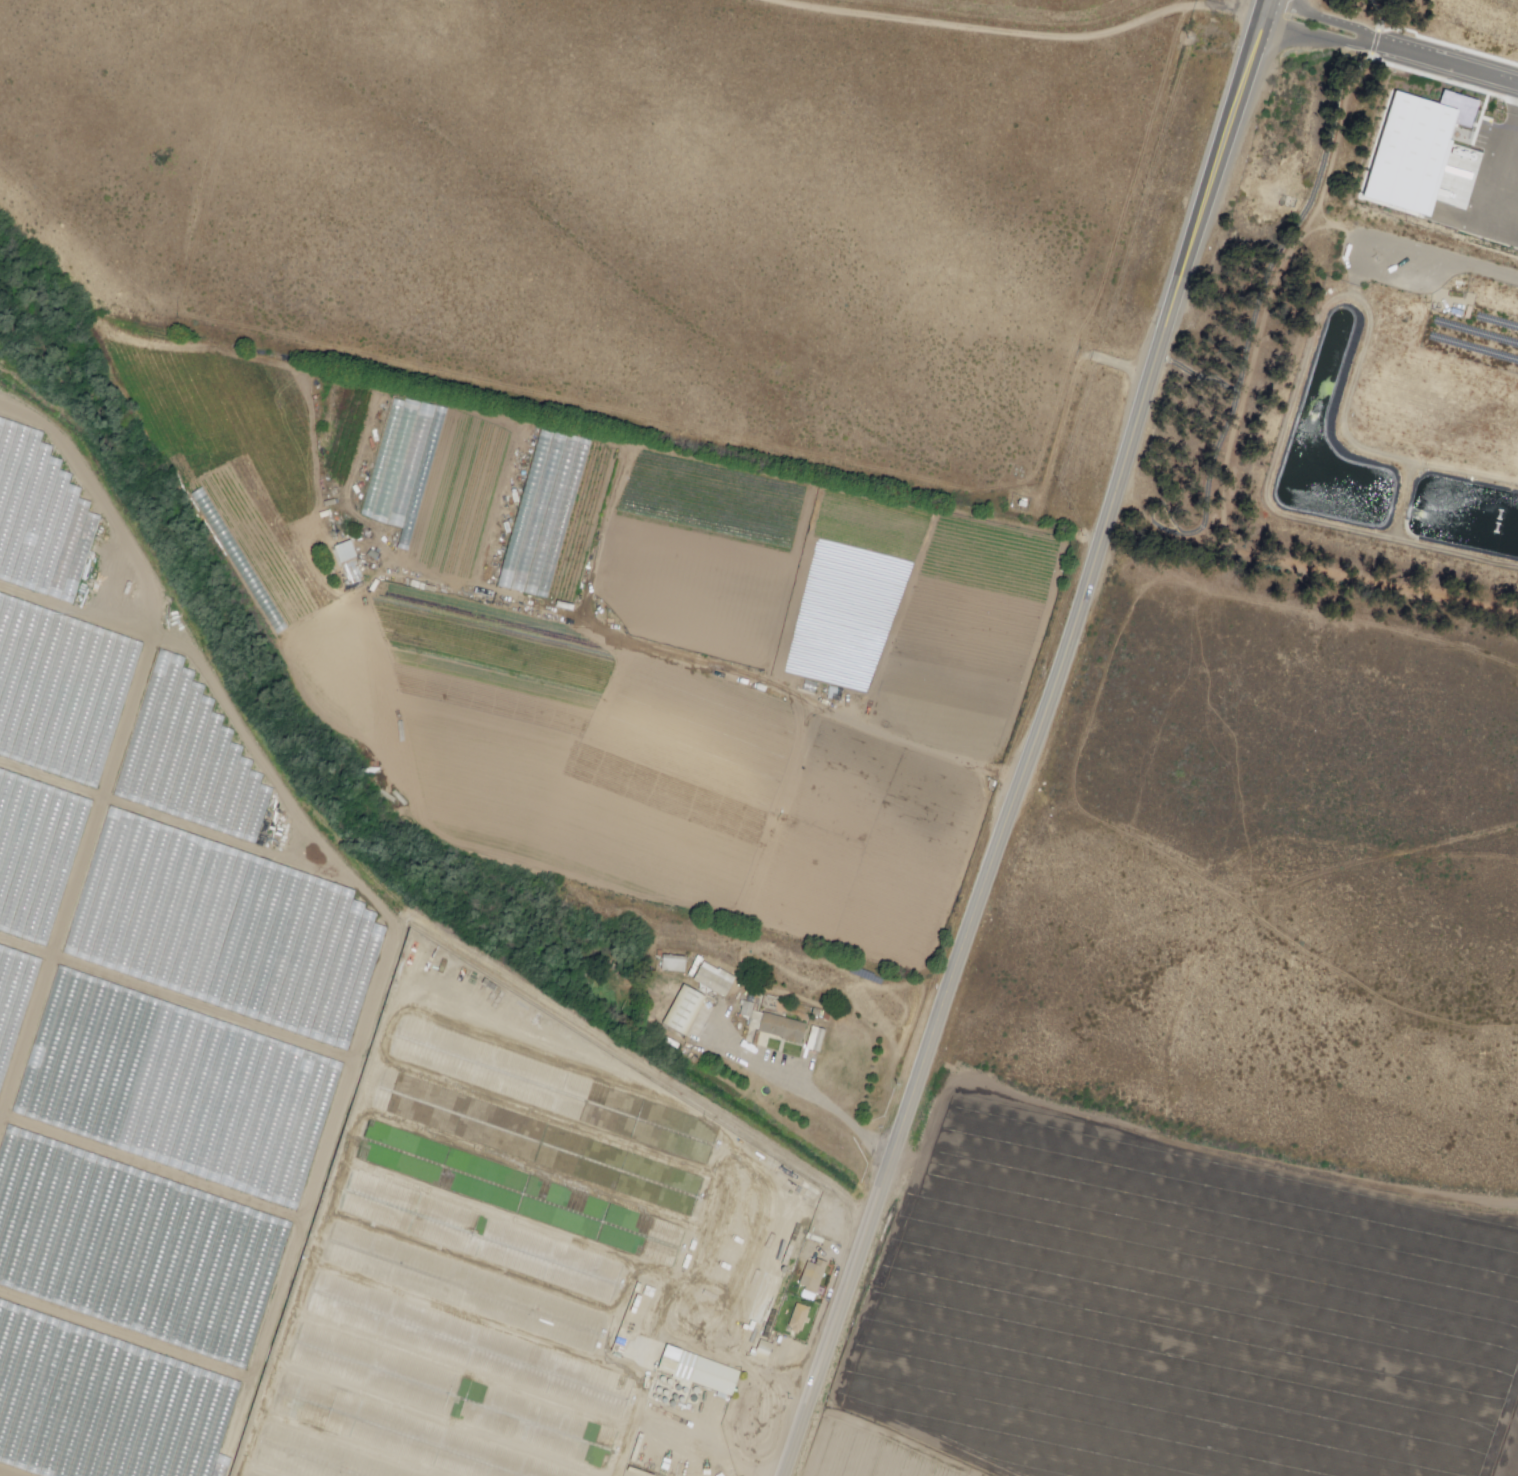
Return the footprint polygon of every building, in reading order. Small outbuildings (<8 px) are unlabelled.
[(1363,195),(1394,92),(1457,110),(1427,214),(1363,195)] [(555,462),(502,450),(476,567),(529,579),(555,462)] [(1009,494),(1007,508),(1026,513),(1029,499),(1018,496),(1009,494)] [(468,529),(455,526),(443,577),(457,580),(468,529)] [(363,580),(348,542),(330,548),(344,587),(363,580)] [(663,971),(664,955),(687,957),(686,973),(663,971)] [(706,961),(736,977),(725,996),(695,980),(706,961)] [(683,983),(705,995),(684,1033),(662,1020),(683,983)] [(749,1002),(757,1004),(755,1010),(805,1025),(800,1042),(748,1027),(746,1034),(740,1033),(749,1002)] [(814,1020),(829,1024),(820,1051),(805,1046),(814,1020)] [(799,1283),(803,1285),(802,1289),(815,1294),(827,1262),(810,1256),(799,1283)] [(797,1305),(808,1308),(805,1317),(810,1319),(808,1323),(803,1322),(801,1330),(789,1327),(797,1305)] [(667,1343),(740,1372),(730,1397),(691,1382),(689,1387),(680,1383),(682,1380),(656,1370),(667,1343)]
